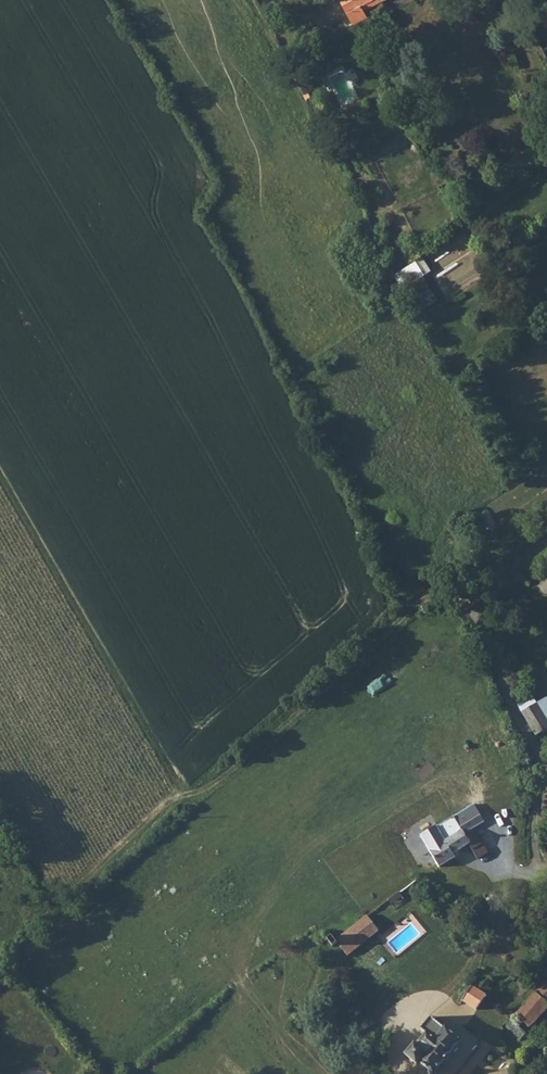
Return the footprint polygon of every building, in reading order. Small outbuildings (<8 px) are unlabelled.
[(351,25),(366,17),(362,10),(381,0),(338,0),(351,25)] [(319,6),(300,16),(303,23),(322,13),(319,6)] [(413,262),(393,275),(401,288),(412,282),(421,275),(413,262)] [(421,275),(412,282),(417,289),(412,293),(422,308),(436,300),(421,275)] [(530,694),(515,703),(520,713),(536,704),(530,694)] [(536,704),(546,723),(546,698),(546,697),(536,704)] [(520,713),(533,735),(546,726),(546,723),(536,704),(520,713)] [(539,815),(546,815),(546,772),(546,771),(539,815)] [(422,842),(434,861),(437,867),(454,856),(453,854),(468,846),(476,858),(486,853),(480,843),(479,844),(470,829),(482,822),(471,803),(452,813),(457,821),(422,842)] [(538,822),(539,834),(546,834),(546,833),(546,823),(538,822)] [(397,890),(386,899),(392,908),(403,900),(397,890)] [(327,931),(321,935),(331,948),(336,943),(346,956),(377,930),(365,915),(334,940),(327,931)] [(470,986),(461,1000),(475,1009),(494,981),(487,976),(477,990),(470,986)] [(506,1015),(524,1030),(546,1002),(546,984),(543,981),(514,1015),(508,1011),(506,1015)] [(524,1030),(506,1015),(499,1023),(517,1038),(524,1030)] [(403,1055),(414,1064),(417,1061),(427,1070),(426,1072),(426,1073),(436,1073),(436,1070),(459,1042),(441,1028),(442,1026),(429,1016),(418,1028),(424,1032),(413,1045),(411,1045),(403,1055)]
